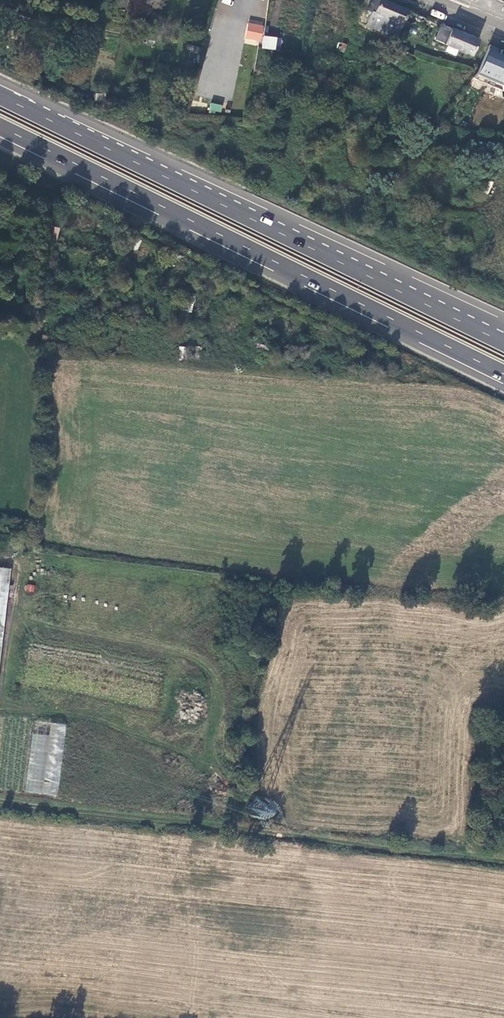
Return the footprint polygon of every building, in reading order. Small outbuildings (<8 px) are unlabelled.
[(383,0),(372,0),(368,11),(371,13),(366,26),(397,38),(409,10),(383,0)] [(2,8),(1,17),(8,19),(9,9),(2,8)] [(263,27),(248,24),(245,39),(260,42),(263,27)] [(480,40),(442,24),(435,40),(471,55),(480,40)] [(262,49),(279,51),(281,39),(264,36),(262,49)] [(474,79),(503,91),(502,75),(503,70),(503,51),(502,50),(500,54),(497,53),(498,49),(490,45),(478,72),(474,79)] [(209,112),(221,113),(222,104),(210,103),(209,112)] [(12,571),(0,569),(0,666),(12,571)] [(34,593),(35,585),(26,583),(24,591),(34,593)] [(31,733),(25,792),(58,796),(65,724),(50,723),(49,735),(31,733)]
